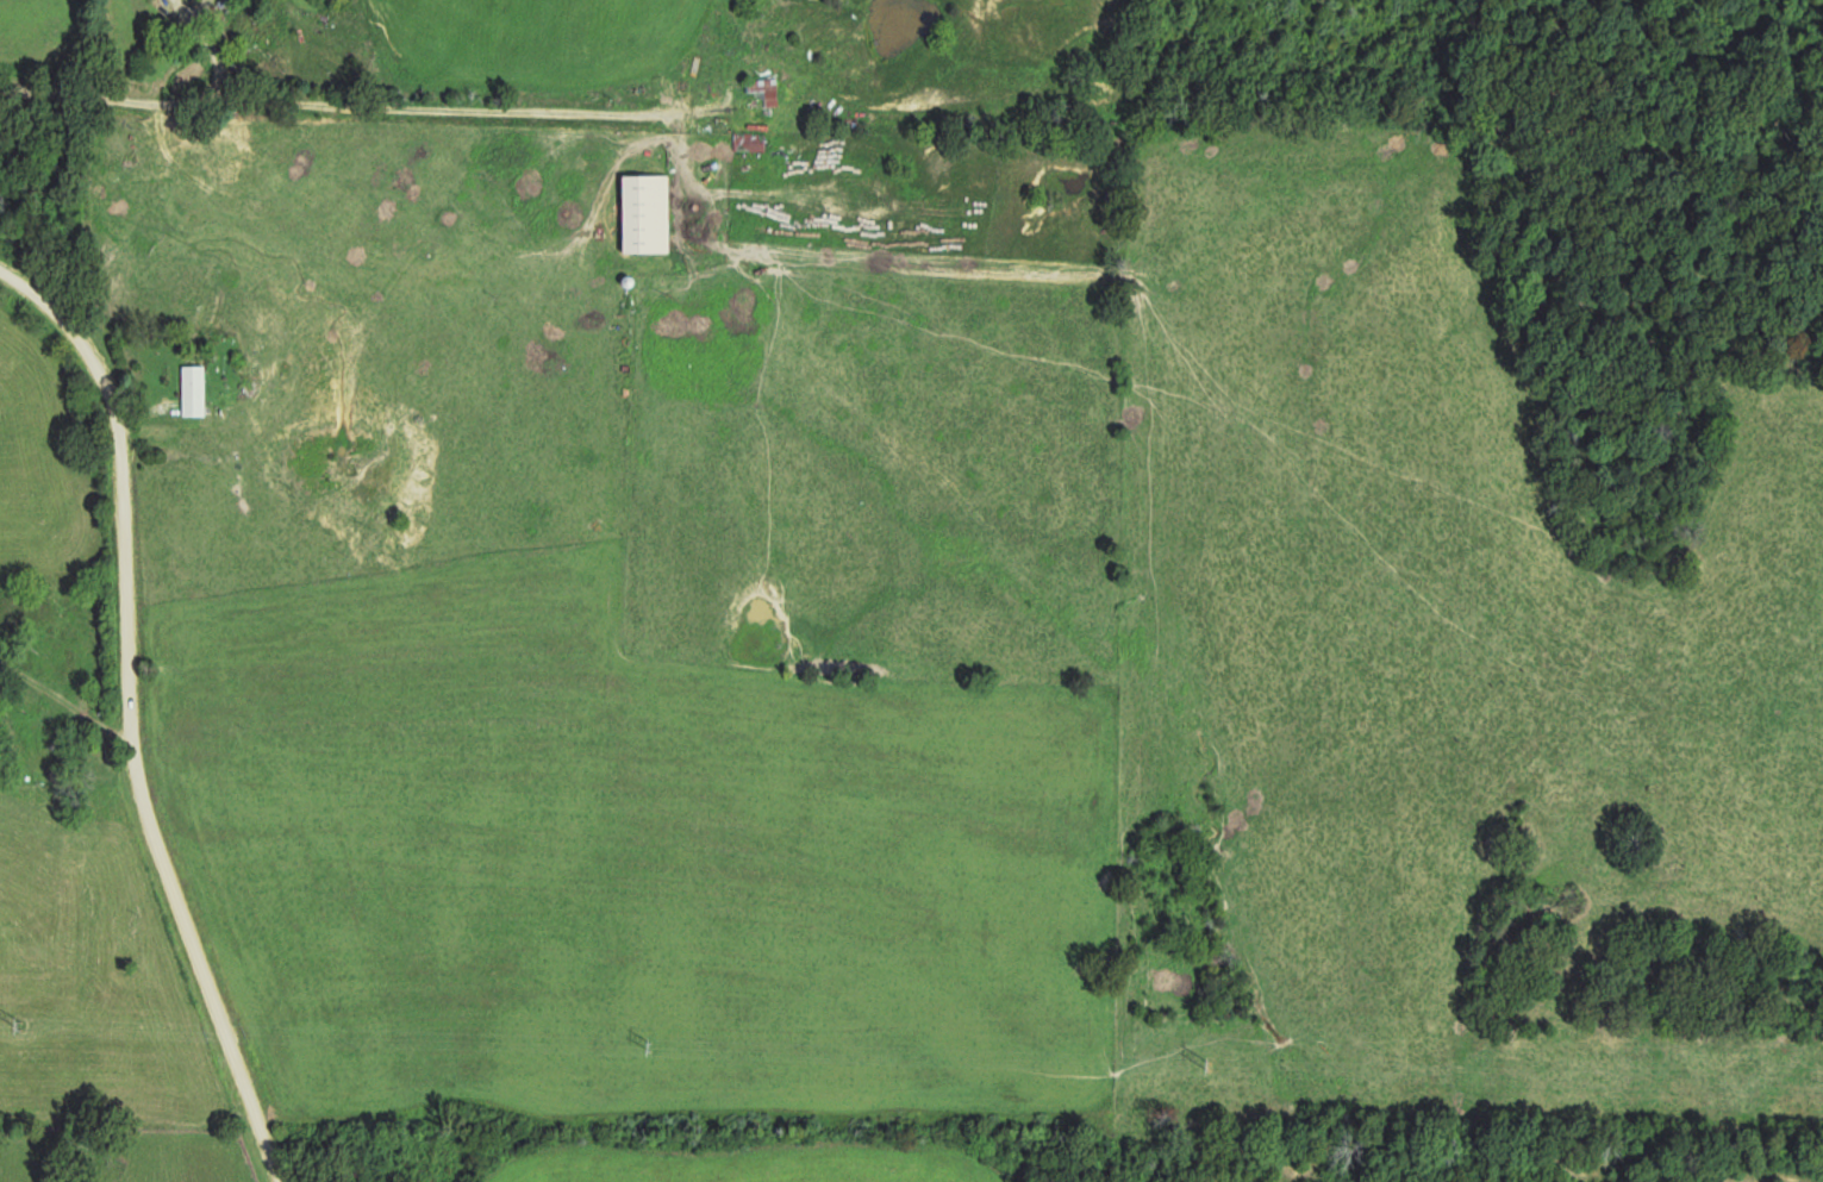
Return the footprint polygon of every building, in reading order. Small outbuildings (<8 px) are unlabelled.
[(744,107),(771,107),(771,79),(744,79),(744,107)] [(759,133),(730,133),(730,151),(759,151),(759,133)] [(614,174),(614,252),(663,252),(663,174),(614,174)] [(210,365),(187,365),(187,416),(210,416),(210,365)]
